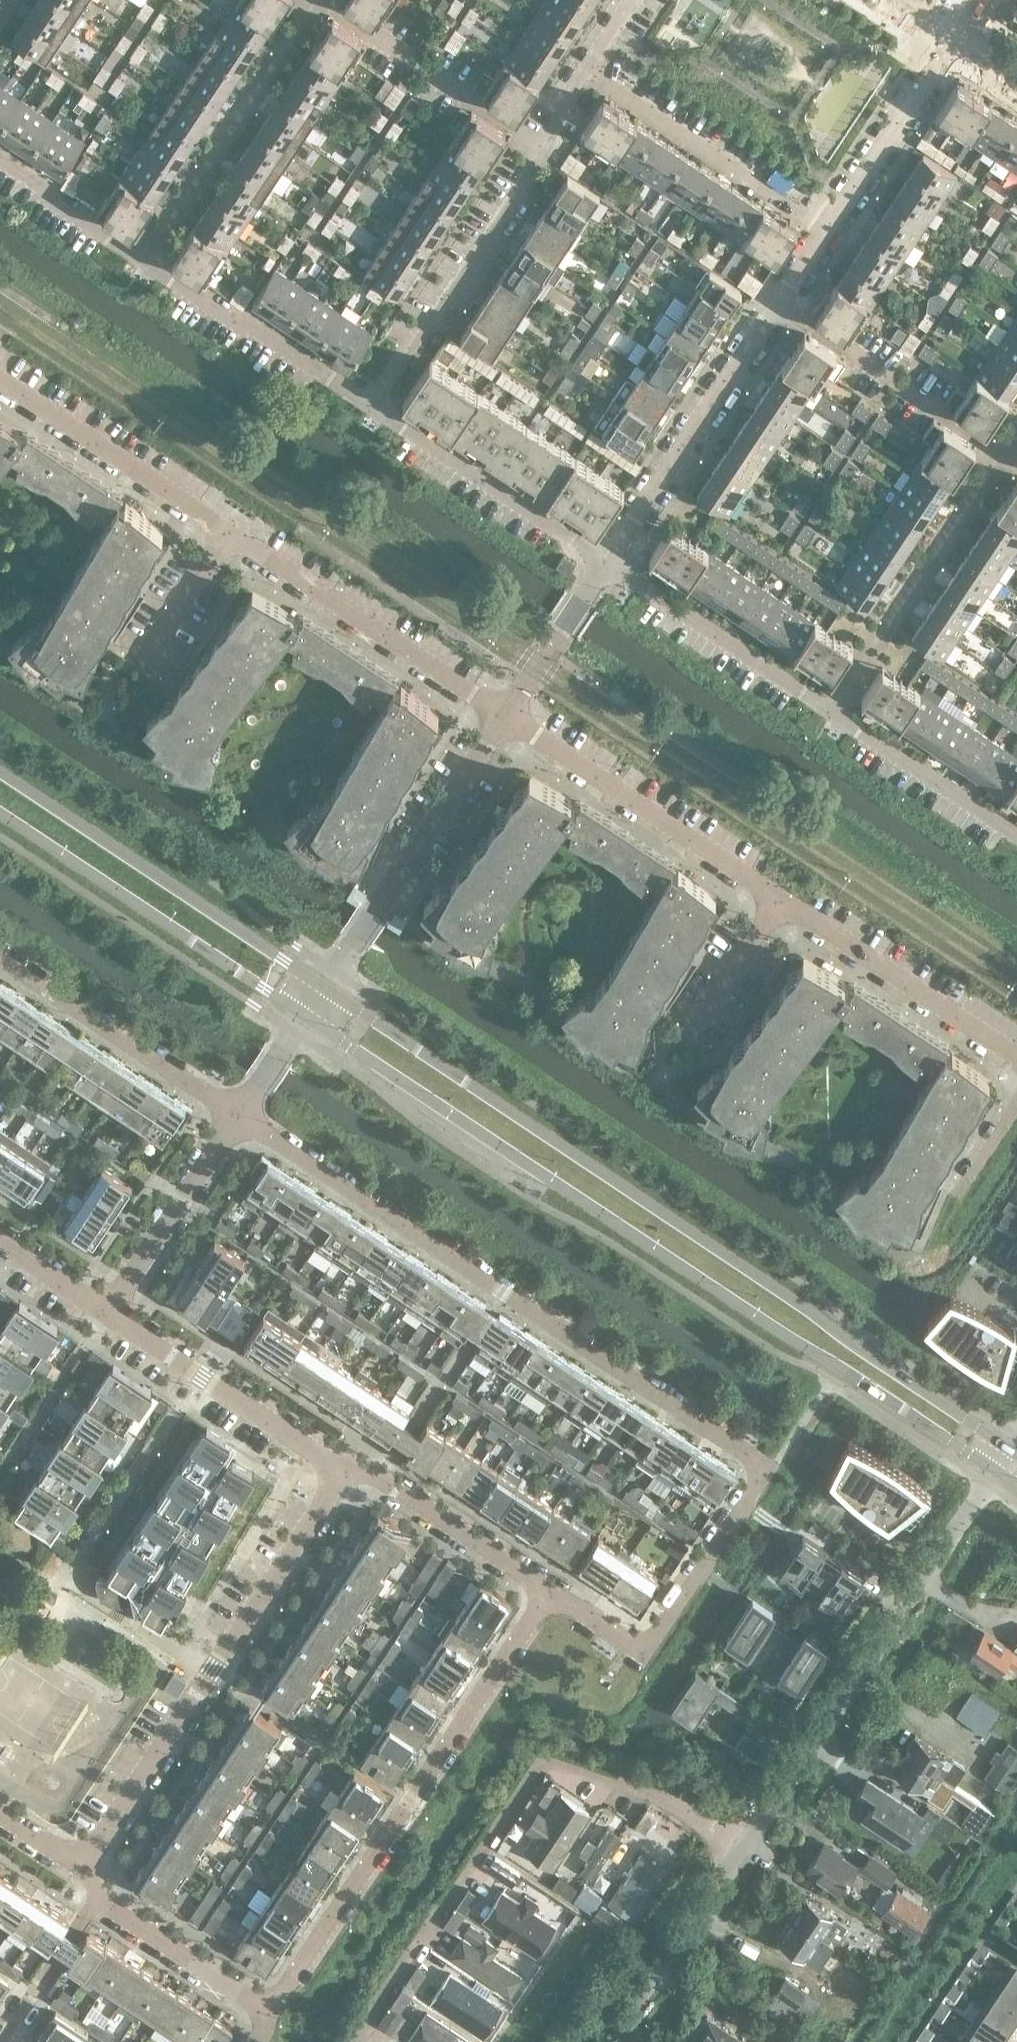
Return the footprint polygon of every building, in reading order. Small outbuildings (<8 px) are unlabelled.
[(60,0),(38,0),(34,6),(68,28),(79,12),(60,0)] [(79,12),(87,0),(60,0),(79,12)] [(288,0),(238,0),(237,2),(271,25),(288,0)] [(394,0),(345,0),(344,2),(378,24),(394,0)] [(464,2),(461,0),(453,0),(451,3),(460,8),(464,2)] [(552,0),(545,0),(537,13),(571,36),(581,20),(552,0)] [(586,0),(552,0),(581,20),(592,4),(586,0)] [(150,13),(154,7),(145,1),(141,7),(150,13)] [(271,25),(237,2),(226,18),(260,41),(271,25)] [(455,15),(460,8),(451,3),(447,9),(455,15)] [(68,28),(34,6),(24,22),(58,44),(68,28)] [(474,18),(479,12),(470,6),(466,12),(474,18)] [(146,19),(150,13),(141,7),(137,14),(146,19)] [(164,23),(168,17),(160,11),(156,17),(164,23)] [(470,25),(474,18),(466,12),(461,19),(470,25)] [(571,36),(537,13),(526,29),(560,52),(571,36)] [(160,29),(164,23),(156,17),(152,23),(160,29)] [(438,40),(449,24),(439,17),(428,33),(438,40)] [(260,41),(226,18),(216,34),(250,57),(260,41)] [(345,74),(367,41),(333,18),(311,51),(345,74)] [(58,44),(24,22),(12,39),(46,61),(58,44)] [(455,51),(466,35),(455,28),(445,44),(455,51)] [(560,52),(526,29),(515,45),(549,68),(560,52)] [(128,45),(132,39),(124,33),(120,40),(128,45)] [(250,57),(216,34),(205,50),(239,73),(250,57)] [(124,51),(128,45),(120,40),(116,46),(124,51)] [(143,55),(147,49),(139,43),(134,49),(143,55)] [(549,68),(515,45),(505,61),(539,84),(549,68)] [(139,61),(143,55),(134,49),(130,55),(139,61)] [(21,62),(26,54),(20,50),(14,58),(21,62)] [(239,73),(205,50),(194,66),(228,89),(239,73)] [(345,74),(311,51),(300,67),(334,90),(345,74)] [(27,67),(32,58),(26,54),(21,62),(27,67)] [(517,117),(539,84),(505,61),(483,94),(517,117)] [(107,77),(111,71),(102,65),(98,72),(107,77)] [(228,89),(194,66),(184,82),(218,105),(228,89)] [(334,90),(300,67),(290,83),(324,106),(334,90)] [(53,84),(58,75),(52,71),(46,80),(53,84)] [(103,83),(107,77),(98,72),(94,78),(103,83)] [(59,88),(64,79),(58,75),(53,84),(59,88)] [(122,87),(126,81),(117,75),(113,81),(122,87)] [(117,93),(122,87),(113,81),(109,88),(117,93)] [(879,95),(886,85),(886,84),(882,81),(881,81),(874,92),(874,93),(878,95),(879,95)] [(218,105),(184,82),(173,98),(207,121),(218,105)] [(324,106),(290,83),(279,99),(313,122),(324,106)] [(967,138),(990,104),(958,83),(935,117),(967,138)] [(394,107),(405,91),(394,84),(383,100),(394,107)] [(20,98),(4,87),(0,93),(0,128),(20,98)] [(84,105),(90,96),(84,92),(78,101),(84,105)] [(411,118),(422,102),(411,95),(400,111),(411,118)] [(91,109),(96,100),(90,96),(84,105),(91,109)] [(36,109),(20,98),(0,128),(0,134),(13,143),(36,109)] [(207,121),(173,98),(162,114),(196,137),(207,121)] [(313,122),(279,99),(268,115),(302,138),(313,122)] [(614,157),(637,123),(603,101),(581,135),(614,157)] [(981,148),(1004,114),(990,104),(967,138),(981,148)] [(29,153),(52,119),(36,109),(13,143),(29,153)] [(384,123),(388,116),(379,110),(375,117),(384,123)] [(483,167),(506,133),(472,111),(449,145),(483,167)] [(108,125),(112,118),(104,113),(100,119),(108,125)] [(196,137),(162,114),(152,130),(186,153),(196,137)] [(1016,125),(1016,122),(1004,114),(981,148),(996,157),(1016,125)] [(302,138),(268,115),(258,131),(292,154),(302,138)] [(379,129),(384,123),(375,117),(371,123),(379,129)] [(45,164),(68,130),(52,119),(29,153),(45,164)] [(104,131),(108,125),(100,119),(96,125),(104,131)] [(398,132),(403,126),(394,120),(390,127),(398,132)] [(631,168),(653,134),(637,123),(614,157),(631,168)] [(1016,155),(1016,125),(996,157),(1010,166),(1016,155)] [(394,139),(398,132),(390,127),(385,133),(394,139)] [(62,175),(85,141),(68,130),(45,164),(62,175)] [(186,153),(152,130),(141,146),(175,169),(186,153)] [(292,154),(258,131),(247,147),(281,170),(292,154)] [(645,178),(668,144),(653,134),(631,168),(645,178)] [(925,150),(931,142),(922,136),(917,144),(925,150)] [(92,151),(99,141),(93,137),(87,147),(92,151)] [(362,155),(367,148),(358,142),(354,149),(362,155)] [(934,155),(939,148),(931,142),(925,150),(934,155)] [(661,188),(684,154),(668,144),(645,178),(661,188)] [(483,167),(449,145),(439,160),(473,182),(483,167)] [(175,169),(141,146),(130,162),(164,185),(175,169)] [(281,170),(247,147),(236,163),(270,186),(281,170)] [(942,161),(947,153),(939,148),(934,155),(942,161)] [(358,161),(362,155),(354,149),(349,155),(358,161)] [(377,164),(381,158),(373,152),(368,159),(377,164)] [(578,176),(586,163),(569,152),(561,165),(578,176)] [(950,166),(955,158),(947,153),(942,161),(950,166)] [(678,199),(700,165),(684,154),(661,188),(678,199)] [(957,177),(923,154),(912,171),(946,193),(957,177)] [(373,171),(377,164),(368,159),(364,165),(373,171)] [(473,182),(439,160),(428,176),(462,198),(473,182)] [(164,185),(130,162),(120,178),(154,201),(164,185)] [(270,186),(236,163),(226,179),(260,202),(270,186)] [(967,169),(958,163),(954,169),(963,175),(967,169)] [(694,210),(716,176),(700,165),(678,199),(694,210)] [(977,176),(967,169),(963,175),(973,181),(977,176)] [(85,178),(72,170),(66,178),(79,187),(85,178)] [(946,193),(912,171),(901,187),(935,209),(946,193)] [(341,186),(345,180),(337,174),(332,181),(341,186)] [(462,198),(428,176),(418,192),(452,214),(462,198)] [(600,197),(568,176),(557,192),(589,214),(600,197)] [(710,220),(732,186),(716,176),(694,210),(710,220)] [(79,187),(66,178),(61,186),(74,195),(79,187)] [(132,234),(154,201),(120,178),(98,211),(132,234)] [(260,202),(226,179),(215,195),(249,218),(260,202)] [(337,193),(341,186),(332,181),(328,187),(337,193)] [(995,188),(986,182),(982,187),(991,194),(995,188)] [(355,196),(360,190),(351,184),(347,191),(355,196)] [(609,197),(615,189),(609,184),(603,193),(609,197)] [(725,231),(748,197),(732,186),(710,220),(725,231)] [(935,209),(901,187),(891,203),(925,225),(935,209)] [(1005,194),(995,188),(991,194),(1001,200),(1005,194)] [(616,202),(622,193),(615,189),(609,197),(616,202)] [(351,203),(355,196),(347,191),(342,197),(351,203)] [(452,214),(418,192),(407,208),(441,230),(452,214)] [(589,214),(557,192),(546,208),(578,230),(589,214)] [(249,218),(215,195),(204,211),(238,234),(249,218)] [(741,241),(763,207),(748,197),(725,231),(741,241)] [(925,225),(891,203),(880,219),(914,242),(925,225)] [(319,219),(324,212),(315,206),(311,213),(319,219)] [(641,219),(647,210),(641,206),(635,214),(641,219)] [(775,264),(797,230),(763,207),(741,241),(775,264)] [(441,230),(407,208),(396,224),(430,247),(441,230)] [(578,230),(546,208),(535,224),(567,246),(578,230)] [(648,223),(654,214),(647,210),(641,219),(648,223)] [(238,234),(204,211),(194,227),(228,250),(238,234)] [(315,225),(319,219),(311,213),(306,219),(315,225)] [(995,226),(1000,219),(991,214),(987,220),(995,226)] [(334,228),(338,222),(330,216),(325,223),(334,228)] [(914,242),(880,219),(869,235),(903,258),(914,242)] [(991,232),(995,226),(987,220),(982,227),(991,232)] [(330,235),(334,228),(325,223),(321,229),(330,235)] [(430,247),(396,224),(386,240),(420,263),(430,247)] [(567,246),(535,224),(525,240),(557,262),(567,246)] [(206,283),(228,250),(194,227),(172,260),(206,283)] [(674,240),(679,232),(673,227),(667,236),(674,240)] [(1002,250),(1011,236),(1001,229),(991,243),(1002,250)] [(680,244),(686,236),(679,232),(674,240),(680,244)] [(290,245),(294,239),(286,233),(282,240),(290,245)] [(903,258),(869,235),(858,251),(892,274),(903,258)] [(641,248),(645,242),(637,236),(632,243),(641,248)] [(286,252),(290,245),(282,240),(277,246),(286,252)] [(420,263),(386,240),(375,256),(409,278),(420,263)] [(557,262),(525,240),(514,256),(546,278),(557,262)] [(308,254),(314,246),(308,241),(302,250),(308,254)] [(637,255),(641,248),(632,243),(628,249),(637,255)] [(974,257),(979,251),(970,245),(966,251),(974,257)] [(315,259),(321,250),(314,246),(308,254),(315,259)] [(655,258),(660,252),(651,246),(647,252),(655,258)] [(989,269),(998,255),(988,248),(978,262),(989,269)] [(706,262),(712,253),(705,249),(699,257),(706,262)] [(892,274),(858,251),(848,267),(882,290),(892,274)] [(970,264),(974,257),(966,251),(961,258),(970,264)] [(651,265),(655,258),(647,252),(642,259),(651,265)] [(712,266),(718,257),(712,253),(706,262),(712,266)] [(269,268),(276,259),(270,255),(264,265),(269,268)] [(409,278),(375,256),(364,273),(398,295),(409,278)] [(546,278),(514,256),(503,273),(535,294),(546,278)] [(340,276),(346,267),(340,263),(334,271),(340,276)] [(347,280),(353,271),(346,267),(340,276),(347,280)] [(882,290),(848,267),(838,282),(872,305),(882,290)] [(269,313),(292,280),(275,268),(253,302),(269,313)] [(620,280),(624,274),(615,268),(611,274),(620,280)] [(742,291),(710,270),(699,287),(731,308),(742,291)] [(755,294),(763,281),(746,270),(738,283),(755,294)] [(535,294),(503,273),(493,289),(525,310),(535,294)] [(615,287),(620,280),(611,274),(607,281),(615,287)] [(634,290),(638,284),(630,278),(625,284),(634,290)] [(952,290),(957,284),(948,278),(944,284),(952,290)] [(285,324),(308,290),(292,280),(269,313),(285,324)] [(254,291),(241,282),(236,290),(249,299),(254,291)] [(849,338),(872,305),(838,282),(815,316),(849,338)] [(372,297),(378,288),(372,284),(366,293),(372,297)] [(630,297),(634,290),(625,284),(621,291),(630,297)] [(948,297),(952,290),(944,284),(939,291),(948,297)] [(731,308),(699,287),(688,303),(720,324),(731,308)] [(379,301),(385,292),(378,288),(372,297),(379,301)] [(525,310),(493,289),(482,305),(514,326),(525,310)] [(249,299),(236,290),(230,299),(243,307),(249,299)] [(301,334),(324,301),(308,290),(285,324),(301,334)] [(959,314),(968,300),(958,293),(948,307),(959,314)] [(598,312),(602,306),(594,300),(589,307),(598,312)] [(317,345),(340,311),(324,301),(301,334),(317,345)] [(720,324),(688,303),(677,319),(709,340),(720,324)] [(514,326),(482,305),(471,321),(503,342),(514,326)] [(594,319),(598,312),(589,307),(585,313),(594,319)] [(613,322),(617,316),(608,310),(604,317),(613,322)] [(931,322),(935,316),(927,310),(922,316),(931,322)] [(333,356),(356,322),(340,311),(317,345),(333,356)] [(946,334),(956,319),(945,312),(935,327),(946,334)] [(1008,328),(1016,333),(1016,314),(1008,328)] [(927,329),(931,322),(922,316),(918,323),(927,329)] [(608,329),(613,322),(604,317),(600,323),(608,329)] [(709,340),(677,319),(667,335),(699,356),(709,340)] [(503,342),(471,321),(460,337),(492,359),(503,342)] [(350,367),(373,334),(356,322),(333,356),(350,367)] [(1008,328),(997,344),(1016,357),(1016,333),(1008,328)] [(921,338),(910,331),(906,336),(917,343),(921,338)] [(577,344),(581,338),(572,332),(568,339),(577,344)] [(847,360),(809,335),(805,332),(783,365),(815,386),(825,371),(835,377),(847,360)] [(448,348),(454,339),(448,335),(442,343),(448,348)] [(699,356),(667,335),(656,351),(688,372),(699,356)] [(917,343),(906,336),(903,341),(914,349),(917,343)] [(454,352),(460,343),(454,339),(448,348),(454,352)] [(572,351),(577,344),(568,339),(564,345),(572,351)] [(914,349),(903,341),(899,347),(910,354),(914,349)] [(591,354),(596,348),(587,342),(583,349),(591,354)] [(926,357),(932,347),(925,342),(918,352),(926,357)] [(461,356),(466,347),(460,343),(454,352),(461,356)] [(997,344),(987,360),(1016,380),(1016,357),(997,344)] [(467,360),(473,351),(466,347),(461,356),(467,360)] [(933,362),(940,351),(932,347),(926,357),(933,362)] [(587,361),(591,354),(583,349),(578,355),(587,361)] [(473,364),(479,356),(473,351),(467,360),(473,364)] [(688,372),(656,351),(645,367),(677,389),(688,372)] [(479,368),(485,360),(479,356),(473,364),(479,368)] [(451,435),(479,393),(430,360),(403,402),(451,435)] [(486,373),(492,364),(485,360),(479,368),(486,373)] [(987,360),(976,376),(1008,397),(1016,384),(1016,380),(987,360)] [(492,377),(498,368),(492,364),(486,373),(492,377)] [(555,376),(560,370),(551,364),(547,371),(555,376)] [(815,386),(783,365),(772,381),(804,402),(815,386)] [(677,389),(645,367),(634,383),(666,405),(677,389)] [(502,384),(508,375),(502,371),(496,380),(502,384)] [(551,383),(555,376),(547,371),(542,377),(551,383)] [(570,386),(574,380),(566,374),(561,381),(570,386)] [(509,388),(514,379),(508,375),(502,384),(509,388)] [(986,430),(1008,397),(976,376),(966,391),(956,385),(944,402),(986,430)] [(515,392),(521,383),(514,379),(509,388),(515,392)] [(566,393),(570,386),(561,381),(557,387),(566,393)] [(804,402),(772,381),(762,397),(794,418),(804,402)] [(521,396),(527,388),(521,383),(515,392),(521,396)] [(666,405),(634,383),(624,399),(656,420),(666,405)] [(527,400),(533,392),(527,388),(521,396),(527,400)] [(534,405),(540,396),(533,392),(527,400),(534,405)] [(499,467),(527,425),(479,393),(451,435),(499,467)] [(794,418),(762,397),(751,413),(783,434),(794,418)] [(656,420),(624,399),(613,415),(645,436),(656,420)] [(866,420),(873,409),(859,400),(852,410),(866,420)] [(550,415),(556,407),(550,403),(544,411),(550,415)] [(556,420),(562,411),(556,407),(550,415),(556,420)] [(563,424),(568,415),(562,411),(556,420),(563,424)] [(783,434),(751,413),(740,429),(772,450),(783,434)] [(885,433),(892,422),(878,413),(871,423),(885,433)] [(569,428),(575,419),(568,415),(563,424),(569,428)] [(645,436),(613,415),(602,432),(634,453),(645,436)] [(954,478),(976,446),(934,418),(922,435),(932,442),(922,457),(954,478)] [(575,432),(581,423),(575,419),(569,428),(575,432)] [(3,450),(22,461),(17,469),(34,479),(42,477),(48,483),(57,489),(75,463),(28,432),(27,433),(35,439),(33,441),(19,431),(0,420),(0,455),(3,450)] [(582,436),(587,428),(581,423),(575,432),(582,436)] [(548,499),(576,457),(527,425),(499,467),(548,499)] [(846,449),(856,435),(845,428),(836,442),(846,449)] [(772,450),(740,429),(730,445),(762,466),(772,450)] [(592,443),(598,435),(591,430),(586,439),(592,443)] [(598,447),(604,439),(598,435),(592,443),(598,447)] [(862,460),(872,445),(861,438),(851,453),(862,460)] [(604,452),(610,443),(604,439),(598,447),(604,452)] [(611,456),(616,447),(610,443),(604,452),(611,456)] [(762,466),(730,445),(719,461),(751,482),(762,466)] [(617,460),(623,451),(616,447),(611,456),(617,460)] [(833,469),(843,454),(832,447),(823,462),(833,469)] [(623,464),(629,455),(623,451),(617,460),(623,464)] [(629,468),(635,460),(629,455),(623,464),(629,468)] [(596,531),(624,489),(576,457),(548,499),(596,531)] [(954,478),(922,457),(911,473),(943,494),(954,478)] [(849,479),(859,465),(848,458),(838,472),(849,479)] [(636,472),(641,464),(635,460),(629,468),(636,472)] [(751,482),(719,461),(708,477),(740,498),(751,482)] [(134,572),(140,567),(150,555),(149,546),(155,541),(163,532),(126,502),(126,503),(111,493),(112,490),(121,496),(122,494),(75,463),(57,489),(66,495),(74,498),(76,506),(91,519),(97,511),(114,524),(102,539),(106,542),(87,565),(91,567),(72,590),(76,593),(64,607),(59,602),(38,629),(30,627),(13,641),(34,670),(41,664),(61,679),(66,673),(83,680),(92,660),(89,652),(105,631),(104,623),(111,618),(120,606),(119,597),(126,592),(135,580),(134,572)] [(943,494),(911,473),(901,489),(933,510),(943,494)] [(740,498),(708,477),(697,494),(729,515),(740,498)] [(1008,492),(1013,495),(1016,498),(1016,479),(1008,492)] [(933,510),(901,489),(890,505),(922,526),(933,510)] [(803,514),(813,499),(802,492),(793,507),(803,514)] [(1013,495),(1008,492),(998,507),(1016,520),(1016,498),(1013,495)] [(819,524),(829,510),(818,503),(808,517),(819,524)] [(922,526),(890,505),(879,521),(911,543),(922,526)] [(998,507),(987,524),(1016,544),(1016,520),(998,507)] [(790,533),(800,519),(789,512),(780,526),(790,533)] [(718,531),(725,520),(715,513),(708,524),(718,531)] [(728,537),(735,526),(725,520),(718,531),(728,537)] [(911,543),(879,521),(868,537),(900,559),(911,543)] [(806,543),(816,529),(805,522),(796,536),(806,543)] [(987,524),(976,540),(1008,561),(1016,548),(1016,544),(987,524)] [(686,582),(708,550),(671,525),(650,557),(686,582)] [(738,544),(745,533),(735,526),(728,537),(738,544)] [(747,550),(754,539),(745,533),(738,544),(747,550)] [(900,559),(868,537),(858,553),(890,575),(900,559)] [(756,556),(763,545),(754,539),(747,550),(756,556)] [(1008,561),(976,540),(966,556),(998,577),(1008,561)] [(781,557),(763,545),(756,556),(774,568),(781,557)] [(704,594),(726,562),(708,550),(686,582),(704,594)] [(569,572),(576,561),(564,553),(556,564),(569,572)] [(890,575),(858,553),(847,569),(879,591),(890,575)] [(998,577),(966,556),(955,572),(987,593),(998,577)] [(799,569),(781,557),(774,568),(792,580),(799,569)] [(723,606),(744,574),(726,562),(704,594),(723,606)] [(801,586),(808,575),(799,569),(792,580),(801,586)] [(879,591),(847,569),(836,586),(868,607),(879,591)] [(987,593),(955,572),(944,588),(976,609),(987,593)] [(741,618),(762,586),(744,574),(723,606),(741,618)] [(810,592),(817,581),(808,575),(801,586),(810,592)] [(820,598),(827,588),(817,581),(810,592),(820,598)] [(759,630),(780,598),(762,586),(741,618),(759,630)] [(830,605),(837,594),(827,588),(820,598),(830,605)] [(976,609),(944,588),(934,604),(966,626),(976,609)] [(212,744),(228,715),(221,711),(230,695),(234,697),(248,672),(252,674),(266,648),(269,650),(278,633),(297,644),(293,653),(310,662),(318,660),(324,667),(333,673),(350,647),(303,616),(302,617),(310,622),(309,625),(294,615),(294,614),(253,591),(247,602),(245,610),(236,613),(229,626),(227,634),(219,636),(211,649),(209,657),(201,660),(194,673),(192,681),(183,683),(170,707),(162,707),(147,722),(160,735),(156,743),(177,755),(175,763),(210,772),(216,751),(212,744)] [(840,612),(847,601),(837,594),(830,605),(840,612)] [(777,642),(798,610),(780,598),(759,630),(777,642)] [(966,626),(934,604),(923,620),(955,642),(966,626)] [(795,654),(816,622),(798,610),(777,642),(795,654)] [(955,642),(923,620),(912,637),(944,658),(955,642)] [(832,678),(853,646),(816,622),(795,654),(832,678)] [(1008,650),(1016,656),(1016,635),(1008,650)] [(366,750),(348,773),(352,776),(340,791),(334,786),(314,812),(306,811),(288,824),(310,853),(336,863),(359,863),(367,843),(364,836),(381,815),(380,806),(386,801),(396,789),(395,781),(401,776),(411,764),(410,755),(416,750),(426,738),(425,730),(431,725),(439,715),(401,686),(387,676),(388,674),(396,679),(397,678),(350,647),(333,673),(342,679),(350,681),(351,690),(367,702),(373,694),(390,708),(378,723),(382,725),(363,748),(366,750)] [(930,672),(937,661),(927,654),(920,665),(930,672)] [(1005,676),(1015,662),(1004,655),(995,669),(1005,676)] [(947,667),(937,661),(930,672),(940,678),(947,667)] [(898,723),(920,691),(883,666),(861,698),(898,723)] [(950,685),(957,674),(947,667),(940,678),(950,685)] [(959,691),(966,680),(957,674),(950,685),(959,691)] [(966,680),(959,691),(1012,726),(1016,719),(1016,714),(966,680)] [(916,735),(937,703),(920,691),(898,723),(916,735)] [(934,747),(956,715),(937,703),(916,735),(934,747)] [(952,759),(974,727),(956,715),(934,747),(952,759)] [(971,771),(992,739),(974,727),(952,759),(971,771)] [(989,783),(1010,751),(992,739),(971,771),(989,783)] [(1016,780),(1016,756),(1010,751),(989,783),(1007,795),(1016,780)] [(489,928),(505,900),(498,896),(507,880),(511,882),(525,856),(529,858),(543,832),(546,835),(555,818),(574,828),(570,837),(587,847),(596,845),(601,851),(610,857),(627,831),(580,800),(579,801),(587,807),(586,809),(571,799),(530,776),(524,787),(522,795),(514,797),(506,810),(504,818),(496,821),(488,834),(486,842),(478,844),(471,857),(469,865),(460,868),(447,891),(439,891),(424,907),(437,920),(433,927),(454,939),(452,948),(488,957),(493,935),(489,928)] [(1007,795),(1016,802),(1016,780),(1007,795)] [(687,940),(693,935),(703,923),(702,914),(708,910),(716,900),(679,870),(678,871),(664,861),(665,859),(673,864),(674,862),(627,831),(610,857),(619,863),(627,866),(628,874),(644,887),(650,879),(667,892),(655,907),(659,910),(640,932),(643,935),(625,958),(629,960),(617,975),(611,971),(591,996),(583,995),(565,1008),(587,1037),(594,1032),(613,1047),(619,1041),(636,1048),(644,1028),(641,1020),(658,999),(657,991),(663,986),(673,974),(672,965),(678,960),(688,948),(687,940)] [(762,1111),(778,1082),(772,1078),(781,1062),(785,1064),(799,1038),(802,1040),(816,1015),(820,1017),(829,1000),(848,1011),(843,1019),(861,1029),(869,1027),(874,1033),(883,1040),(901,1013),(854,982),(853,984),(861,989),(859,991),(845,982),(845,981),(804,958),(797,969),(796,977),(787,979),(780,993),(778,1000),(769,1003),(762,1016),(760,1024),(752,1026),(744,1040),(742,1048),(734,1050),(721,1073),(713,1073),(698,1089),(711,1102),(707,1109),(728,1121),(726,1130),(761,1139),(766,1118),(762,1111)] [(24,996),(6,984),(0,993),(0,1031),(24,996)] [(42,1008),(24,996),(0,1031),(0,1032),(18,1044),(42,1008)] [(18,1044),(36,1056),(60,1020),(42,1008),(18,1044)] [(960,1122),(967,1117),(976,1105),(975,1096),(982,1092),(989,1082),(952,1052),(952,1053),(937,1043),(939,1041),(947,1046),(948,1045),(901,1013),(883,1040),(893,1046),(900,1048),(902,1057),(917,1069),(923,1061),(940,1075),(929,1089),(932,1092),(914,1115),(917,1117),(899,1140),(902,1143),(891,1157),(885,1153),(865,1179),(857,1178),(839,1191),(861,1220),(868,1215),(887,1230),(893,1223),(909,1230),(918,1210),(915,1203),(931,1182),(938,1179),(939,1179),(938,1178),(940,1173),(937,1168),(946,1156),(945,1147),(952,1143),(961,1131),(960,1122)] [(54,1068),(78,1032),(60,1020),(36,1056),(54,1068)] [(54,1068),(72,1080),(96,1044),(78,1032),(54,1068)] [(90,1092),(114,1056),(96,1044),(72,1080),(90,1092)] [(90,1092),(108,1104),(132,1068),(114,1056),(90,1092)] [(126,1116),(150,1080),(132,1068),(108,1104),(126,1116)] [(12,1077),(1,1070),(0,1071),(0,1081),(7,1085),(12,1077)] [(126,1116),(144,1128),(168,1092),(150,1080),(126,1116)] [(32,1102),(37,1094),(26,1087),(21,1094),(32,1102)] [(2,1089),(0,1092),(0,1098),(9,1104),(14,1097),(2,1089)] [(180,1128),(193,1108),(168,1092),(144,1128),(163,1140),(174,1124),(180,1128)] [(43,1109),(48,1101),(37,1094),(32,1102),(43,1109)] [(27,1105),(14,1097),(9,1104),(19,1111),(23,1110),(27,1105)] [(68,1126),(73,1118),(62,1111),(57,1118),(68,1126)] [(50,1121),(38,1113),(35,1118),(36,1122),(45,1128),(50,1121)] [(79,1133),(84,1125),(73,1118),(68,1126),(79,1133)] [(63,1129),(50,1121),(45,1128),(55,1135),(59,1134),(63,1129)] [(104,1150),(109,1142),(98,1135),(93,1142),(104,1150)] [(9,1144),(0,1138),(0,1157),(9,1144)] [(115,1157),(120,1149),(109,1142),(104,1150),(115,1157)] [(27,1156),(9,1144),(0,1157),(0,1181),(7,1186),(27,1156)] [(266,1202),(287,1171),(262,1154),(250,1173),(255,1177),(242,1198),(261,1211),(267,1202),(266,1202)] [(26,1198),(45,1170),(46,1168),(27,1156),(7,1186),(26,1198)] [(140,1174),(145,1166),(134,1159),(129,1166),(140,1174)] [(113,1215),(132,1186),(102,1166),(83,1195),(113,1215)] [(284,1214),(305,1183),(287,1171),(266,1202),(267,1202),(284,1214)] [(302,1226),(323,1194),(305,1183),(284,1214),(302,1226)] [(320,1238),(341,1206),(323,1194),(302,1226),(320,1238)] [(94,1244),(113,1215),(83,1195),(64,1224),(94,1244)] [(1016,1221),(1016,1202),(1010,1199),(1000,1221),(1015,1227),(1016,1221)] [(338,1250),(359,1218),(341,1206),(320,1238),(338,1250)] [(238,1230),(220,1218),(215,1224),(233,1236),(238,1230)] [(356,1262),(377,1230),(359,1218),(338,1250),(356,1262)] [(374,1274),(395,1242),(377,1230),(356,1262),(374,1274)] [(233,1278),(245,1259),(215,1239),(196,1269),(230,1292),(237,1281),(233,1278)] [(263,1246),(251,1239),(247,1245),(258,1253),(263,1246)] [(392,1286),(413,1254),(395,1242),(374,1274),(392,1286)] [(275,1254),(263,1246),(258,1253),(270,1261),(275,1254)] [(410,1298),(431,1266),(413,1254),(392,1286),(410,1298)] [(299,1270),(287,1262),(282,1269),(294,1277),(299,1270)] [(428,1310),(449,1278),(431,1266),(410,1298),(428,1310)] [(223,1302),(230,1292),(196,1269),(176,1298),(206,1318),(218,1299),(223,1302)] [(311,1278),(299,1270),(294,1277),(306,1285),(311,1278)] [(446,1322),(467,1290),(449,1278),(428,1310),(446,1321),(446,1322)] [(306,1292),(294,1284),(290,1289),(291,1293),(301,1300),(306,1292)] [(335,1294),(323,1286),(318,1293),(330,1301),(335,1294)] [(498,1357),(519,1325),(490,1306),(467,1290),(446,1322),(446,1321),(440,1330),(459,1343),(470,1327),(475,1330),(484,1336),(473,1352),(493,1365),(498,1357)] [(318,1300),(306,1292),(301,1300),(310,1306),(314,1305),(318,1300)] [(346,1302),(335,1294),(330,1301),(342,1309),(346,1302)] [(1001,1331),(1004,1325),(1013,1332),(1015,1332),(1016,1332),(1016,1331),(1008,1326),(998,1320),(991,1315),(984,1311),(977,1308),(966,1302),(958,1299),(951,1296),(947,1300),(928,1323),(933,1328),(935,1330),(935,1331),(938,1333),(940,1334),(941,1336),(946,1340),(953,1345),(958,1349),(966,1355),(975,1361),(981,1364),(988,1368),(1000,1374),(1010,1378),(1016,1364),(1016,1345),(1016,1344),(1011,1340),(1006,1335),(1001,1331)] [(39,1314),(20,1302),(0,1332),(0,1342),(14,1352),(39,1314)] [(342,1316),(330,1308),(326,1313),(327,1317),(337,1324),(342,1316)] [(371,1318),(359,1310),(354,1317),(366,1325),(371,1318)] [(39,1314),(14,1352),(33,1364),(45,1373),(52,1362),(40,1354),(58,1327),(39,1314)] [(263,1356),(283,1326),(264,1314),(246,1341),(254,1347),(253,1349),(263,1356)] [(354,1324),(342,1316),(337,1324),(346,1330),(350,1329),(354,1324)] [(383,1326),(371,1318),(366,1325),(378,1333),(383,1326)] [(519,1325),(498,1357),(516,1369),(537,1337),(519,1325)] [(281,1368),(301,1338),(283,1326),(263,1356),(281,1368)] [(378,1340),(366,1332),(363,1338),(363,1341),(373,1348),(378,1340)] [(407,1342),(395,1334),(390,1341),(402,1349),(407,1342)] [(534,1380),(555,1349),(537,1337),(516,1369),(534,1380)] [(299,1380),(319,1350),(301,1338),(281,1368),(299,1380)] [(390,1348),(378,1340),(373,1348),(383,1354),(387,1354),(390,1348)] [(14,1352),(0,1342),(0,1372),(14,1352)] [(418,1350),(407,1342),(402,1349),(414,1357),(418,1350)] [(552,1392),(573,1361),(555,1349),(534,1380),(552,1392)] [(317,1392),(337,1362),(319,1350),(299,1380),(317,1392)] [(33,1364),(14,1352),(0,1372),(0,1396),(8,1401),(33,1364)] [(86,1376),(99,1382),(110,1358),(97,1352),(86,1376)] [(414,1364),(402,1356),(398,1361),(399,1365),(409,1372),(414,1364)] [(443,1367),(431,1358),(427,1365),(439,1373),(443,1367)] [(570,1404),(591,1373),(573,1361),(552,1392),(570,1404)] [(335,1404),(355,1374),(337,1362),(317,1392),(335,1404)] [(108,1414),(132,1376),(114,1364),(89,1401),(108,1414)] [(426,1372),(414,1364),(409,1372),(418,1378),(422,1377),(426,1372)] [(588,1416),(609,1385),(591,1373),(570,1404),(588,1416)] [(353,1416),(373,1386),(355,1374),(335,1404),(353,1416)] [(126,1426),(151,1389),(132,1376),(108,1414),(126,1426)] [(470,1384),(458,1376),(453,1383),(465,1391),(470,1384)] [(606,1428),(627,1397),(609,1385),(588,1416),(606,1428)] [(371,1428),(391,1398),(373,1386),(353,1416),(371,1428)] [(469,1400),(457,1392),(453,1398),(454,1402),(464,1408),(469,1400)] [(494,1401),(482,1393),(478,1399),(490,1407),(494,1401)] [(8,1401),(0,1396),(0,1413),(8,1401)] [(624,1440),(645,1409),(627,1397),(606,1428),(624,1440)] [(446,1435),(427,1422),(421,1430),(414,1425),(404,1419),(410,1411),(391,1398),(371,1428),(390,1441),(394,1433),(404,1440),(412,1445),(407,1452),(426,1465),(446,1435)] [(481,1408),(469,1400),(464,1408),(473,1415),(477,1414),(481,1408)] [(83,1451),(108,1414),(89,1401),(64,1438),(83,1451)] [(506,1409),(494,1401),(490,1407),(502,1415),(506,1409)] [(642,1452),(663,1421),(645,1409),(624,1440),(642,1452)] [(102,1463),(126,1426),(108,1414),(83,1451),(102,1463)] [(505,1424),(493,1416),(489,1422),(490,1426),(500,1432),(505,1424)] [(530,1425),(518,1417),(514,1423),(526,1431),(530,1425)] [(660,1464),(681,1433),(663,1421),(642,1452),(660,1464)] [(516,1432),(505,1424),(500,1432),(509,1439),(513,1438),(516,1432)] [(542,1433),(530,1425),(526,1431),(538,1439),(542,1433)] [(162,1627),(250,1477),(252,1472),(233,1461),(227,1458),(237,1442),(233,1440),(230,1442),(226,1439),(207,1426),(108,1575),(110,1576),(108,1580),(97,1575),(97,1578),(97,1581),(97,1584),(97,1586),(98,1589),(99,1592),(101,1594),(103,1597),(105,1598),(108,1600),(111,1602),(113,1603),(117,1604),(119,1604),(122,1604),(124,1603),(128,1602),(131,1601),(133,1599),(135,1597),(144,1612),(142,1615),(162,1627)] [(678,1476),(699,1445),(681,1433),(660,1464),(678,1476)] [(444,1477),(464,1447),(446,1435),(426,1465),(444,1477)] [(58,1488),(83,1451),(64,1438),(39,1475),(58,1488)] [(541,1448),(529,1440),(525,1446),(526,1449),(536,1456),(541,1448)] [(566,1449),(554,1441),(550,1447),(562,1455),(566,1449)] [(924,1490),(913,1481),(904,1474),(896,1468),(890,1464),(883,1460),(871,1453),(865,1450),(864,1449),(862,1448),(856,1445),(849,1442),(833,1474),(837,1479),(843,1485),(849,1490),(858,1498),(867,1505),(873,1510),(883,1516),(890,1521),(891,1520),(890,1518),(880,1512),(884,1507),(893,1511),(899,1514),(905,1517),(911,1520),(931,1497),(929,1495),(926,1493),(926,1492),(924,1490)] [(699,1445),(678,1476),(695,1488),(717,1457),(699,1445)] [(462,1488),(482,1459),(464,1447),(444,1477),(462,1488)] [(553,1456),(541,1448),(536,1456),(545,1463),(549,1462),(553,1456)] [(578,1456),(566,1449),(562,1455),(574,1463),(578,1456)] [(77,1500),(102,1463),(83,1451),(58,1488),(77,1500)] [(709,1509),(736,1469),(717,1457),(695,1488),(690,1496),(709,1509)] [(480,1500),(500,1470),(482,1459),(462,1488),(480,1500)] [(577,1472),(565,1464),(561,1470),(562,1474),(572,1480),(577,1472)] [(602,1473),(591,1465),(586,1471),(598,1479),(602,1473)] [(498,1512),(518,1482),(500,1470),(480,1500),(498,1512)] [(589,1480),(577,1472),(572,1480),(581,1487),(585,1486),(589,1480)] [(614,1481),(602,1473),(598,1479),(610,1487),(614,1481)] [(33,1525),(58,1488),(39,1475),(14,1513),(33,1525)] [(516,1524),(536,1494),(518,1482),(498,1512),(516,1524)] [(52,1538),(77,1500),(58,1488),(33,1525),(52,1538)] [(613,1497),(601,1489),(598,1494),(598,1498),(608,1505),(613,1497)] [(638,1497),(627,1489),(622,1495),(634,1503),(638,1497)] [(534,1536),(554,1506),(536,1494),(516,1524),(534,1536)] [(650,1504),(638,1497),(634,1503),(646,1511),(650,1504)] [(552,1548),(572,1518),(571,1518),(554,1506),(534,1536),(552,1548)] [(294,1709),(362,1606),(407,1539),(416,1545),(420,1539),(379,1512),(262,1688),(294,1709)] [(571,1561),(593,1527),(573,1513),(571,1518),(572,1518),(552,1548),(571,1561)] [(674,1520),(662,1513),(658,1519),(670,1527),(674,1520)] [(686,1528),(674,1520),(670,1527),(682,1535),(686,1528)] [(826,1529),(813,1520),(809,1526),(822,1535),(826,1529)] [(812,1586),(833,1555),(803,1535),(782,1567),(801,1584),(804,1581),(812,1586)] [(608,1586),(631,1552),(620,1545),(617,1549),(599,1536),(579,1566),(608,1586)] [(673,1537),(668,1545),(683,1554),(688,1546),(673,1537)] [(435,1566),(443,1555),(434,1549),(427,1561),(435,1566)] [(638,1605),(658,1576),(639,1563),(642,1559),(631,1552),(608,1586),(638,1605)] [(873,1561),(860,1552),(856,1558),(869,1567),(873,1561)] [(842,1607),(864,1575),(833,1555),(812,1586),(821,1592),(819,1596),(842,1607)] [(450,1575),(457,1564),(448,1558),(441,1569),(450,1575)] [(431,1573),(435,1566),(427,1561),(422,1567),(431,1573)] [(427,1579),(431,1573),(422,1567),(418,1573),(427,1579)] [(445,1581),(450,1575),(441,1569),(437,1575),(445,1581)] [(423,1585),(427,1579),(418,1573),(414,1580),(423,1585)] [(441,1587),(445,1581),(437,1575),(432,1581),(441,1587)] [(417,1594),(423,1585),(414,1580),(409,1588),(417,1594)] [(498,1623),(513,1601),(481,1580),(466,1602),(498,1623)] [(437,1593),(441,1587),(432,1581),(427,1590),(433,1594),(437,1593)] [(782,1632),(776,1627),(765,1620),(773,1609),(753,1596),(727,1635),(735,1640),(730,1648),(759,1667),(782,1632)] [(406,1611),(413,1601),(407,1597),(403,1598),(398,1606),(406,1611)] [(498,1623),(466,1602),(455,1619),(487,1640),(498,1623)] [(419,1619),(424,1612),(423,1608),(418,1604),(411,1614),(419,1619)] [(399,1621),(406,1611),(398,1606),(393,1613),(394,1617),(399,1621)] [(414,1627),(419,1619),(411,1614),(404,1624),(410,1628),(414,1627)] [(487,1640),(455,1619),(444,1636),(475,1657),(487,1640)] [(985,1630),(970,1652),(986,1663),(987,1666),(992,1669),(995,1669),(998,1671),(1006,1660),(1016,1666),(1016,1664),(1016,1652),(985,1630)] [(383,1645),(390,1635),(385,1631),(381,1632),(376,1640),(383,1645)] [(800,1684),(826,1645),(807,1632),(799,1643),(798,1642),(801,1637),(794,1633),(791,1638),(782,1632),(759,1667),(788,1686),(793,1679),(800,1684)] [(475,1657),(444,1636),(432,1653),(464,1674),(475,1657)] [(396,1653),(401,1646),(400,1642),(395,1638),(388,1648),(396,1653)] [(377,1655),(383,1645),(376,1640),(371,1647),(371,1651),(377,1655)] [(391,1661),(396,1653),(388,1648),(382,1658),(387,1662),(391,1661)] [(464,1674),(432,1653),(421,1670),(453,1691),(464,1674)] [(361,1679),(367,1669),(362,1665),(358,1666),(353,1674),(361,1679)] [(754,1708),(738,1698),(696,1669),(670,1707),(699,1726),(718,1699),(748,1719),(754,1708)] [(453,1691),(421,1670),(410,1687),(441,1708),(453,1691)] [(177,1693),(186,1680),(174,1672),(165,1686),(177,1693)] [(373,1687),(379,1680),(378,1676),(372,1672),(366,1682),(373,1687)] [(354,1689),(361,1679),(353,1674),(348,1681),(349,1685),(354,1689)] [(368,1695),(373,1687),(366,1682),(359,1692),(365,1696),(368,1695)] [(441,1708),(410,1687),(399,1704),(430,1725),(441,1708)] [(958,1713),(987,1731),(1002,1706),(972,1689),(958,1713)] [(338,1713),(345,1703),(339,1699),(335,1700),(330,1708),(338,1713)] [(430,1725),(399,1704),(387,1721),(419,1742),(430,1725)] [(169,1898),(236,1796),(282,1727),(250,1706),(133,1882),(174,1909),(177,1904),(169,1898)] [(351,1721),(356,1714),(355,1710),(350,1706),(343,1716),(351,1721)] [(331,1723),(338,1713),(330,1708),(325,1715),(326,1719),(331,1723)] [(344,1731),(351,1721),(343,1716),(335,1728),(341,1732),(344,1731)] [(419,1742),(387,1721),(376,1738),(408,1759),(419,1742)] [(755,1760),(765,1745),(744,1731),(734,1746),(755,1760)] [(964,1766),(915,1734),(905,1750),(954,1782),(964,1766)] [(393,1781),(408,1759),(376,1738),(361,1760),(393,1781)] [(1004,1786),(1016,1768),(1016,1747),(1007,1740),(999,1751),(996,1748),(990,1756),(994,1758),(984,1773),(1004,1786)] [(954,1782),(905,1750),(893,1768),(942,1799),(954,1782)] [(302,1767),(309,1757),(304,1753),(300,1754),(295,1762),(302,1767)] [(315,1775),(321,1765),(321,1761),(315,1758),(307,1770),(315,1775)] [(296,1777),(302,1767),(295,1762),(290,1769),(290,1773),(296,1777)] [(310,1783),(315,1775),(307,1770),(301,1780),(306,1783),(310,1783)] [(372,1813),(386,1791),(355,1770),(340,1792),(372,1813)] [(922,1815),(867,1779),(857,1794),(872,1804),(864,1817),(904,1843),(922,1815)] [(552,1782),(539,1801),(548,1807),(560,1788),(552,1782)] [(280,1801),(286,1791),(281,1787),(277,1788),(272,1796),(280,1801)] [(553,1867),(591,1810),(560,1789),(545,1812),(537,1807),(524,1827),(531,1831),(521,1846),(553,1867)] [(372,1813),(340,1792),(329,1809),(360,1830),(372,1813)] [(292,1809),(297,1801),(296,1798),(291,1794),(284,1804),(292,1809)] [(273,1811),(280,1801),(272,1796),(267,1803),(268,1807),(273,1811)] [(287,1817),(292,1809),(284,1804),(278,1814),(283,1817),(287,1817)] [(978,1829),(989,1812),(979,1805),(975,1812),(965,1805),(958,1815),(978,1829)] [(647,1807),(636,1824),(645,1831),(657,1813),(647,1807)] [(360,1830),(329,1809),(317,1826),(349,1847),(360,1830)] [(257,1835),(264,1825),(258,1821),(254,1822),(249,1829),(257,1835)] [(349,1847),(317,1826),(306,1843),(338,1864),(349,1847)] [(592,1877),(620,1834),(609,1826),(597,1844),(588,1838),(579,1851),(587,1857),(580,1869),(592,1877)] [(270,1843),(275,1835),(274,1832),(268,1828),(262,1838),(270,1843)] [(250,1844),(257,1835),(249,1829),(244,1837),(245,1841),(250,1844)] [(264,1851),(270,1843),(262,1838),(255,1848),(261,1851),(264,1851)] [(666,1865),(627,1839),(594,1890),(633,1915),(666,1865)] [(338,1864),(306,1843),(295,1860),(326,1881),(338,1864)] [(840,1891),(858,1866),(824,1843),(806,1869),(840,1891)] [(895,1870),(871,1854),(862,1867),(886,1883),(895,1870)] [(234,1869),(241,1859),(236,1855),(232,1856),(227,1863),(234,1869)] [(495,1858),(487,1869),(511,1885),(511,1884),(518,1874),(495,1858)] [(326,1881),(295,1860),(283,1877),(315,1898),(326,1881)] [(247,1877),(252,1869),(251,1865),(246,1862),(239,1872),(247,1877)] [(228,1878),(234,1869),(227,1863),(222,1871),(222,1875),(228,1878)] [(242,1885),(247,1877),(239,1872),(233,1882),(238,1885),(242,1885)] [(15,1883),(0,1873),(0,1905),(15,1883)] [(560,1875),(553,1886),(571,1898),(578,1887),(560,1875)] [(315,1898),(283,1877),(272,1894),(304,1915),(315,1898)] [(218,1894),(223,1886),(214,1880),(209,1888),(218,1894)] [(33,1895),(15,1883),(0,1905),(0,1916),(13,1925),(33,1895)] [(536,1953),(556,1922),(534,1907),(539,1899),(524,1889),(518,1897),(501,1886),(481,1916),(536,1953)] [(213,1900),(218,1894),(209,1888),(205,1894),(213,1900)] [(468,1888),(456,1906),(466,1912),(478,1894),(468,1888)] [(915,1934),(930,1911),(897,1888),(881,1911),(915,1934)] [(209,1906),(213,1900),(205,1894),(200,1901),(209,1906)] [(304,1915),(272,1894),(261,1911),(292,1932),(304,1915)] [(31,1937),(51,1907),(33,1895),(13,1925),(31,1937)] [(1009,1908),(1016,1914),(1016,1895),(1009,1908)] [(230,1904),(229,1901),(223,1896),(218,1905),(226,1910),(230,1904)] [(847,1924),(806,1897),(800,1906),(797,1907),(793,1912),(794,1915),(792,1917),(820,1936),(828,1924),(841,1933),(847,1924)] [(205,1913),(209,1906),(200,1901),(196,1907),(205,1913)] [(602,1904),(593,1917),(614,1931),(623,1918),(602,1904)] [(222,1917),(226,1910),(218,1905),(213,1911),(222,1917)] [(456,1906),(444,1924),(453,1930),(466,1912),(456,1906)] [(106,1944),(90,1933),(88,1931),(82,1940),(74,1935),(67,1930),(64,1928),(70,1919),(51,1907),(31,1937),(50,1949),(54,1942),(65,1950),(72,1954),(68,1961),(86,1974),(106,1944)] [(197,1924),(205,1913),(196,1907),(188,1919),(197,1924)] [(218,1923),(222,1917),(213,1911),(209,1917),(218,1923)] [(292,1932),(261,1911),(249,1928),(281,1949),(292,1932)] [(211,1934),(218,1923),(209,1917),(202,1928),(211,1934)] [(812,1948),(820,1936),(792,1917),(790,1920),(787,1921),(784,1926),(784,1929),(778,1938),(806,1956),(803,1961),(813,1968),(822,1955),(812,1948)] [(1000,1940),(1010,1926),(1001,1920),(991,1934),(1000,1940)] [(487,1933),(469,1921),(448,1952),(510,1993),(523,1974),(493,1954),(499,1944),(486,1935),(487,1933)] [(266,1971),(281,1949),(249,1928),(235,1950),(266,1971)] [(104,1986),(124,1956),(106,1944),(86,1974),(104,1986)] [(981,1969),(990,1956),(981,1950),(972,1963),(981,1969)] [(122,1998),(142,1968),(124,1956),(104,1986),(122,1998)] [(13,1964),(3,1958),(0,1958),(0,1966),(8,1971),(13,1964)] [(684,1971),(688,1965),(683,1961),(679,1968),(684,1971)] [(23,1974),(22,1970),(13,1964),(8,1971),(20,1979),(23,1974)] [(417,1964),(404,1984),(413,1990),(426,1970),(417,1964)] [(140,2010),(160,1980),(142,1968),(122,1998),(140,2010)] [(430,1998),(484,2034),(504,2004),(450,1968),(430,1998)] [(968,1989),(976,1975),(967,1969),(959,1983),(968,1989)] [(1012,1970),(999,1990),(1016,2002),(1016,1974),(1012,1970)] [(0,1974),(0,1993),(9,1980),(0,1974)] [(798,2030),(809,2014),(819,1999),(785,1976),(765,2007),(798,2030)] [(158,2022),(178,1992),(160,1980),(140,2010),(158,2022)] [(404,1984),(391,2004),(400,2010),(412,1992),(413,1990),(404,1984)] [(955,2008),(964,1995),(955,1988),(946,2002),(955,2008)] [(999,1990),(986,2009),(1016,2030),(1016,2002),(999,1990)] [(176,2034),(196,2004),(178,1992),(158,2022),(176,2034)] [(63,2009),(68,2001),(59,1994),(55,1995),(51,2001),(63,2009)] [(816,2018),(826,2003),(819,1999),(809,2014),(816,2018)] [(79,2011),(78,2007),(68,2001),(63,2009),(75,2017),(79,2011)] [(214,2016),(196,2004),(176,2034),(189,2041),(197,2041),(214,2016)] [(391,2004),(377,2024),(391,2033),(404,2013),(400,2010),(391,2004)] [(476,2040),(425,2006),(404,2037),(412,2041),(475,2041),(476,2040)] [(942,2027),(951,2013),(942,2007),(933,2021),(942,2027)] [(986,2009),(973,2028),(994,2041),(1016,2041),(1016,2030),(986,2009)] [(56,2011),(44,2029),(47,2031),(64,2041),(82,2041),(89,2033),(56,2011)] [(707,2014),(699,2026),(697,2024),(685,2041),(748,2041),(707,2014)] [(228,2036),(233,2028),(214,2016),(197,2041),(224,2041),(228,2036)] [(99,2033),(104,2025),(95,2018),(91,2019),(87,2025),(99,2033)] [(115,2035),(114,2031),(104,2025),(99,2033),(111,2040),(115,2035)] [(973,2028),(964,2041),(994,2041),(973,2028)] [(47,2031),(44,2029),(35,2041),(64,2041),(47,2031)] [(935,2038),(926,2032),(919,2041),(932,2041),(935,2038)]
